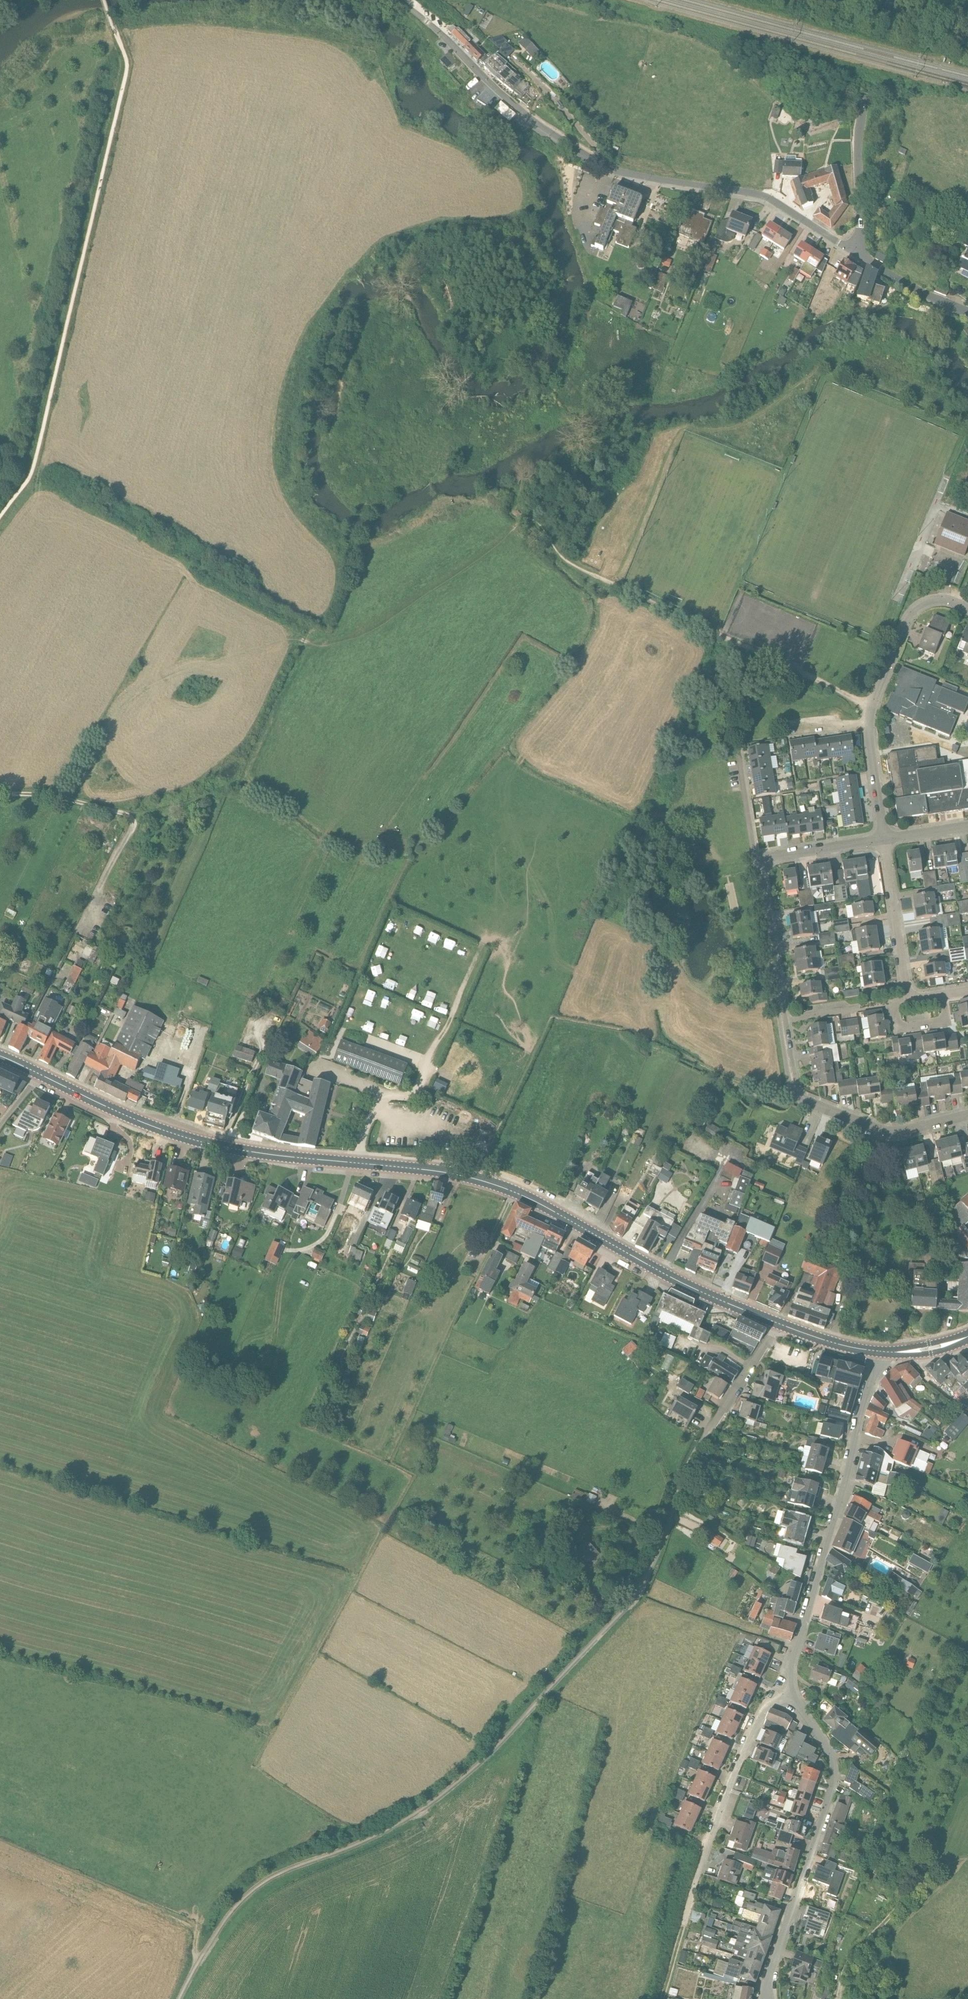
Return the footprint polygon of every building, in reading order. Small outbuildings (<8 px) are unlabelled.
[(464,15),(468,17),(473,7),(470,5),(464,15)] [(489,73),(496,79),(503,71),(501,69),(505,64),(468,29),(464,33),(455,25),(454,27),(452,25),(447,30),(464,48),(478,62),(480,61),(484,65),(485,64),(486,66),(485,68),(490,73),(489,73)] [(500,59),(515,56),(513,45),(506,46),(505,39),(496,41),(500,59)] [(536,48),(527,39),(521,46),(529,54),(536,48)] [(449,52),(444,56),(439,60),(447,69),(457,61),(449,52)] [(503,71),(496,79),(504,86),(505,86),(513,93),(514,92),(521,98),(519,99),(529,107),(539,96),(505,64),(501,69),(503,71)] [(777,119),(780,111),(773,108),(770,117),(777,119)] [(783,164),(782,176),(801,177),(801,164),(795,164),(795,157),(784,156),(784,164),(783,164)] [(793,181),(803,208),(813,205),(810,197),(812,197),(810,189),(828,183),(828,184),(840,180),(836,167),(793,181)] [(814,217),(831,228),(848,205),(846,200),(840,180),(828,184),(835,207),(834,208),(829,215),(820,209),(814,217)] [(591,246),(605,251),(608,243),(609,244),(613,232),(619,234),(616,243),(630,248),(636,231),(631,229),(641,203),(641,202),(642,201),(641,201),(641,200),(641,199),(640,199),(639,198),(626,193),(626,191),(622,189),(620,191),(613,188),(605,212),(602,210),(595,227),(601,229),(597,239),(594,237),(591,246)] [(893,208),(885,206),(883,212),(880,225),(889,227),(890,222),(892,222),(894,215),(892,214),(893,208)] [(705,214),(688,208),(678,233),(705,243),(712,222),(703,219),(705,214)] [(720,225),(714,239),(723,243),(725,243),(727,244),(730,243),(732,242),(734,239),(736,234),(745,238),(752,221),(733,214),(728,227),(720,225)] [(937,231),(940,223),(934,220),(931,228),(937,231)] [(781,231),(770,224),(762,236),(773,243),(781,231)] [(781,231),(773,243),(784,249),(791,238),(781,231)] [(803,262),(811,250),(802,244),(794,256),(803,262)] [(967,272),(967,248),(964,257),(962,257),(958,267),(967,272)] [(759,255),(764,258),(767,252),(763,249),(759,255)] [(827,261),(823,258),(811,250),(803,262),(805,263),(800,272),(810,278),(815,270),(822,274),(827,261)] [(887,253),(878,250),(875,259),(883,262),(887,253)] [(767,252),(764,258),(768,260),(772,254),(767,252)] [(669,268),(671,261),(663,258),(661,266),(669,268)] [(844,293),(853,296),(862,273),(856,269),(850,265),(850,264),(847,262),(846,263),(844,261),(831,284),(833,285),(837,278),(847,284),(844,293)] [(873,287),(877,274),(867,268),(856,299),(866,301),(865,303),(870,305),(870,303),(879,305),(884,290),(873,287)] [(661,293),(668,276),(660,273),(653,289),(661,293)] [(935,285),(933,291),(946,296),(948,290),(935,285)] [(621,315),(626,318),(632,303),(617,296),(614,307),(622,311),(621,315)] [(784,304),(787,299),(781,296),(778,301),(784,304)] [(586,381),(583,386),(590,390),(593,385),(586,381)] [(936,545),(964,556),(967,547),(967,522),(947,513),(934,544),(936,545)] [(942,637),(944,637),(951,621),(934,616),(931,625),(932,626),(930,631),(926,630),(918,648),(935,655),(942,637)] [(966,628),(958,650),(967,654),(967,629),(966,628)] [(888,714),(898,717),(898,715),(913,721),(912,722),(913,722),(949,735),(949,736),(950,737),(957,717),(952,716),(954,710),(963,714),(964,715),(967,704),(967,700),(955,695),(958,689),(944,683),(942,688),(935,685),(937,682),(902,668),(895,685),(897,686),(896,690),(894,694),(892,693),(884,712),(888,714)] [(839,737),(842,757),(854,755),(851,735),(839,737)] [(827,739),(830,758),(842,757),(839,737),(827,739)] [(817,758),(815,741),(814,738),(802,740),(805,760),(817,758)] [(815,741),(817,758),(818,760),(830,758),(827,739),(815,741)] [(805,760),(802,740),(789,742),(792,761),(805,760)] [(748,748),(750,760),(770,757),(768,745),(748,748)] [(937,761),(935,747),(888,755),(888,760),(887,760),(889,773),(891,773),(894,799),(898,820),(927,815),(927,816),(940,814),(940,812),(944,811),(944,813),(958,811),(958,809),(962,809),(962,810),(967,810),(967,764),(959,765),(945,767),(943,760),(937,761)] [(770,757),(750,760),(752,772),(772,769),(770,757)] [(752,772),(754,785),(774,781),(772,769),(752,772)] [(838,791),(858,788),(856,776),(836,779),(838,791)] [(774,781),(754,785),(756,797),(776,794),(774,781)] [(840,803),(860,800),(858,788),(838,791),(840,803)] [(842,816),(862,812),(860,800),(840,803),(842,816)] [(824,834),(821,810),(814,811),(815,814),(808,815),(811,833),(812,836),(812,833),(823,831),(824,834)] [(811,833),(808,815),(808,812),(802,812),(803,816),(796,816),(799,835),(800,838),(800,834),(811,833)] [(863,825),(862,812),(842,816),(844,828),(863,825)] [(775,835),(787,833),(784,818),(783,813),(777,814),(777,816),(771,817),(774,835),(775,838),(775,835)] [(762,837),(774,835),(771,817),(771,814),(766,815),(766,818),(759,819),(763,840),(762,837)] [(787,836),(799,835),(796,816),(796,817),(796,814),(790,815),(790,817),(784,818),(787,833),(787,839),(788,839),(787,836)] [(954,846),(944,848),(947,867),(958,866),(954,846)] [(935,869),(947,867),(944,848),(932,850),(935,869)] [(922,871),(919,852),(907,853),(910,873),(922,871)] [(857,881),(868,879),(865,860),(854,861),(857,881)] [(857,881),(854,861),(842,863),(845,883),(857,881)] [(819,867),(822,887),(833,885),(830,865),(819,867)] [(819,867),(807,869),(810,889),(822,887),(819,867)] [(799,890),(795,870),(783,872),(786,892),(799,890)] [(936,872),(928,873),(931,887),(938,886),(936,872)] [(955,884),(940,886),(940,893),(956,891),(955,884)] [(842,902),(840,887),(834,888),(836,903),(842,902)] [(875,889),(859,892),(861,898),(876,896),(875,889)] [(805,892),(807,907),(813,906),(811,891),(805,892)] [(801,908),(807,907),(805,892),(799,893),(801,908)] [(913,897),(915,908),(935,905),(941,904),(940,898),(934,898),(933,894),(913,897)] [(874,915),(872,903),(853,906),(854,919),(874,915)] [(829,904),(816,906),(817,912),(830,910),(829,904)] [(915,908),(917,920),(936,917),(935,905),(915,908)] [(959,913),(959,915),(967,914),(967,907),(958,909),(959,913)] [(789,916),(791,927),(811,925),(809,913),(789,916)] [(960,920),(959,915),(959,913),(944,916),(945,922),(960,920)] [(833,928),(849,925),(848,919),(832,922),(833,928)] [(960,920),(945,922),(945,928),(961,926),(960,920)] [(811,925),(791,927),(793,939),(813,936),(811,925)] [(857,942),(877,939),(876,927),(856,931),(857,942)] [(938,929),(919,932),(920,943),(939,940),(938,929)] [(432,942),(436,934),(426,930),(422,938),(432,942)] [(835,945),(835,938),(820,941),(820,947),(835,945)] [(859,953),(879,950),(877,939),(857,942),(859,953)] [(939,940),(920,943),(922,955),(941,952),(939,940)] [(93,964),(101,949),(95,946),(88,961),(93,964)] [(814,948),(795,951),(796,963),(816,960),(814,948)] [(965,954),(950,957),(951,963),(965,961),(965,954)] [(816,960),(796,963),(798,974),(818,971),(816,960)] [(855,967),(854,960),(838,963),(839,968),(839,970),(855,967)] [(883,974),(881,962),(861,966),(863,977),(883,974)] [(944,964),(924,967),(926,979),(946,976),(944,964)] [(67,983),(74,986),(82,970),(75,966),(67,983)] [(840,973),(825,976),(826,982),(840,980),(840,973)] [(883,974),(863,977),(865,988),(884,985),(883,974)] [(820,983),(800,986),(802,998),(809,997),(810,1004),(827,1001),(825,989),(821,990),(820,983)] [(35,989),(24,984),(21,991),(32,996),(35,989)] [(844,998),(859,996),(858,990),(843,992),(844,998)] [(124,1019),(127,1013),(122,1011),(124,1005),(126,1003),(125,1002),(128,997),(123,994),(113,1014),(124,1019)] [(21,1025),(25,1015),(26,1014),(23,1012),(27,1002),(17,997),(12,1007),(13,1008),(8,1019),(21,1025)] [(354,999),(351,1007),(359,1009),(362,1001),(354,999)] [(45,1046),(51,1033),(50,1032),(63,1007),(47,1000),(31,1031),(28,1037),(45,1046)] [(967,1017),(967,1000),(960,1001),(961,1006),(958,1007),(959,1013),(955,1013),(956,1018),(967,1017)] [(8,1019),(13,1008),(12,1007),(3,1003),(0,1009),(0,1038),(8,1019)] [(133,1006),(112,1050),(108,1060),(118,1064),(135,1072),(141,1060),(145,1061),(164,1021),(133,1006)] [(869,1029),(889,1026),(888,1021),(884,1021),(882,1009),(863,1012),(864,1018),(867,1018),(869,1029)] [(962,1029),(967,1028),(967,1017),(956,1018),(956,1022),(960,1021),(962,1029)] [(356,1025),(363,1026),(365,1019),(358,1018),(356,1025)] [(318,1030),(327,1034),(331,1023),(323,1019),(318,1030)] [(860,1034),(858,1019),(851,1020),(854,1035),(860,1034)] [(854,1035),(851,1020),(845,1021),(848,1036),(854,1035)] [(848,1036),(845,1021),(840,1022),(842,1037),(848,1036)] [(808,1038),(827,1035),(833,1034),(831,1025),(826,1025),(826,1024),(810,1027),(811,1032),(807,1033),(808,1038)] [(20,1026),(9,1047),(9,1048),(19,1053),(28,1037),(31,1031),(20,1026)] [(889,1031),(889,1026),(869,1029),(870,1041),(886,1038),(885,1032),(889,1031)] [(299,1049),(317,1058),(326,1039),(308,1030),(299,1049)] [(932,1032),(935,1051),(945,1049),(946,1051),(952,1050),(950,1036),(944,1036),(944,1035),(938,1036),(937,1031),(932,1032)] [(921,1034),(915,1035),(918,1054),(924,1053),(935,1051),(932,1032),(927,1033),(927,1037),(923,1038),(922,1038),(921,1034)] [(52,1033),(39,1060),(48,1064),(49,1064),(48,1064),(51,1059),(57,1046),(71,1054),(75,1045),(52,1033)] [(84,1040),(82,1044),(81,1043),(79,1047),(75,1056),(66,1074),(75,1079),(83,1062),(85,1064),(91,1054),(93,1054),(93,1053),(91,1052),(93,1049),(91,1048),(93,1044),(96,1039),(87,1034),(83,1039),(84,1040)] [(814,1048),(814,1049),(828,1047),(827,1035),(808,1038),(809,1043),(813,1043),(814,1048)] [(904,1041),(898,1042),(900,1051),(899,1052),(899,1057),(905,1056),(907,1062),(919,1060),(919,1059),(918,1054),(915,1035),(903,1037),(904,1041)] [(894,1053),(899,1052),(900,1051),(898,1042),(898,1037),(891,1038),(894,1053)] [(408,1063),(342,1039),(334,1060),(400,1084),(408,1063)] [(91,1054),(85,1064),(102,1073),(108,1060),(112,1050),(98,1043),(93,1053),(93,1054),(91,1054)] [(79,1047),(75,1045),(71,1054),(75,1056),(79,1047)] [(252,1062),(255,1052),(237,1046),(233,1056),(252,1062)] [(814,1048),(810,1049),(810,1055),(815,1055),(815,1056),(815,1060),(811,1061),(812,1066),(837,1062),(838,1062),(839,1062),(836,1046),(835,1046),(828,1047),(814,1049),(814,1048)] [(102,1073),(95,1088),(119,1099),(120,1099),(124,1089),(111,1082),(118,1064),(108,1060),(102,1073)] [(277,1080),(282,1064),(271,1060),(265,1075),(277,1080)] [(833,1074),(839,1073),(837,1062),(812,1066),(813,1071),(817,1071),(818,1076),(833,1074)] [(143,1077),(183,1087),(184,1080),(179,1079),(181,1070),(160,1064),(159,1069),(146,1066),(143,1077)] [(261,1114),(253,1133),(269,1138),(280,1109),(287,1092),(294,1095),(299,1082),(302,1076),(303,1073),(287,1067),(282,1082),(268,1117),(261,1114)] [(8,1108),(17,1095),(13,1093),(19,1080),(0,1071),(0,1104),(8,1108)] [(954,1075),(954,1079),(957,1094),(963,1093),(962,1089),(967,1088),(967,1072),(961,1073),(959,1073),(959,1074),(954,1075)] [(818,1076),(814,1076),(815,1082),(819,1081),(819,1087),(835,1085),(838,1084),(837,1082),(843,1081),(842,1073),(833,1074),(818,1076)] [(211,1077),(207,1090),(215,1091),(219,1084),(222,1080),(211,1077)] [(877,1078),(866,1080),(870,1100),(875,1099),(875,1095),(880,1094),(882,1104),(888,1103),(886,1087),(885,1087),(880,1088),(878,1088),(877,1078)] [(948,1078),(936,1080),(939,1101),(945,1100),(945,1096),(950,1095),(957,1094),(954,1079),(953,1079),(948,1080),(948,1078)] [(127,1098),(137,1103),(145,1086),(128,1079),(124,1089),(120,1099),(125,1102),(127,1098)] [(856,1079),(850,1080),(850,1081),(852,1095),(858,1094),(859,1097),(865,1096),(865,1100),(870,1100),(866,1080),(856,1081),(856,1079)] [(850,1080),(844,1081),(844,1082),(846,1096),(852,1095),(850,1081),(850,1080)] [(939,1101),(936,1080),(925,1082),(926,1083),(920,1084),(921,1091),(923,1106),(930,1105),(929,1098),(934,1097),(935,1101),(939,1101)] [(843,1081),(837,1082),(838,1084),(840,1096),(846,1096),(844,1082),(844,1081),(843,1081)] [(296,1096),(292,1108),(303,1112),(297,1146),(310,1148),(322,1085),(307,1082),(307,1086),(299,1082),(294,1095),(296,1096)] [(238,1089),(219,1084),(215,1091),(210,1103),(206,1119),(204,1118),(202,1123),(224,1129),(228,1115),(231,1116),(238,1089)] [(890,1087),(886,1087),(888,1103),(894,1102),(895,1108),(901,1107),(902,1111),(907,1110),(903,1090),(891,1091),(890,1087)] [(923,1106),(921,1091),(913,1092),(913,1088),(903,1090),(907,1110),(912,1109),(911,1105),(917,1104),(917,1107),(923,1106)] [(280,1109),(269,1138),(279,1142),(292,1108),(296,1096),(294,1095),(287,1092),(280,1109)] [(191,1095),(188,1107),(196,1110),(196,1109),(202,1111),(202,1112),(206,1097),(200,1095),(198,1096),(191,1095)] [(41,1126),(50,1107),(37,1101),(34,1108),(29,1106),(13,1125),(26,1131),(27,1129),(29,1130),(34,1131),(36,1130),(38,1129),(40,1127),(41,1126)] [(70,1122),(57,1116),(55,1115),(43,1138),(57,1145),(70,1122)] [(705,1130),(715,1136),(719,1129),(709,1123),(705,1130)] [(777,1128),(771,1143),(781,1148),(779,1152),(796,1159),(794,1163),(800,1166),(807,1151),(797,1145),(801,1135),(800,1137),(797,1136),(799,1131),(799,1130),(789,1126),(787,1132),(778,1128),(777,1128)] [(587,1138),(581,1135),(578,1142),(584,1145),(587,1138)] [(962,1157),(959,1145),(957,1138),(956,1138),(956,1135),(945,1138),(946,1141),(951,1160),(962,1157)] [(639,1147),(642,1140),(637,1137),(634,1145),(639,1147)] [(111,1165),(116,1153),(111,1152),(114,1147),(98,1140),(97,1142),(90,1139),(87,1149),(95,1152),(93,1157),(100,1160),(94,1173),(103,1177),(109,1164),(111,1165)] [(822,1168),(831,1146),(817,1141),(808,1162),(822,1168)] [(940,1163),(951,1160),(946,1141),(935,1144),(940,1163)] [(912,1149),(917,1168),(928,1165),(923,1146),(912,1149)] [(912,1149),(901,1152),(906,1171),(917,1168),(912,1149)] [(899,1164),(896,1152),(889,1153),(893,1166),(899,1164)] [(653,1164),(660,1168),(666,1158),(659,1153),(653,1164)] [(146,1185),(147,1182),(157,1185),(162,1165),(152,1163),(152,1162),(145,1161),(144,1166),(135,1164),(132,1174),(134,1174),(132,1181),(146,1185)] [(658,1179),(667,1184),(672,1174),(669,1172),(672,1167),(666,1163),(662,1169),(663,1169),(658,1179)] [(653,1164),(650,1171),(653,1172),(652,1174),(657,1177),(662,1170),(660,1168),(653,1164)] [(188,1172),(169,1168),(165,1185),(183,1190),(188,1172)] [(942,1170),(935,1171),(939,1185),(945,1182),(942,1170)] [(752,1176),(743,1171),(741,1177),(740,1177),(735,1192),(734,1191),(729,1205),(740,1209),(752,1176)] [(935,1171),(929,1173),(933,1188),(939,1185),(935,1171)] [(95,1188),(98,1180),(82,1174),(79,1181),(95,1188)] [(210,1178),(196,1174),(188,1203),(196,1205),(193,1215),(204,1217),(212,1187),(208,1187),(210,1178)] [(586,1203),(599,1211),(608,1193),(603,1190),(609,1178),(603,1174),(599,1181),(595,1188),(587,1202),(586,1203)] [(582,1182),(575,1195),(587,1202),(595,1188),(599,1181),(593,1178),(588,1185),(582,1182)] [(254,1186),(229,1180),(222,1204),(238,1207),(239,1203),(243,1201),(249,1202),(254,1186)] [(754,1187),(762,1191),(765,1185),(756,1182),(754,1187)] [(418,1220),(431,1225),(438,1203),(441,1204),(445,1190),(441,1189),(442,1185),(434,1183),(428,1207),(425,1206),(418,1220)] [(349,1219),(359,1223),(365,1210),(366,1210),(374,1193),(356,1185),(349,1203),(354,1205),(353,1206),(355,1206),(353,1212),(352,1212),(349,1219)] [(268,1198),(263,1210),(266,1211),(264,1214),(281,1222),(285,1215),(285,1214),(294,1194),(279,1187),(278,1190),(268,1186),(264,1196),(268,1198)] [(300,1197),(293,1213),(299,1215),(302,1208),(305,1210),(310,1200),(315,1203),(317,1204),(322,1206),(314,1223),(324,1227),(331,1211),(329,1210),(334,1201),(323,1196),(324,1192),(314,1188),(312,1191),(304,1187),(300,1197)] [(144,1200),(154,1203),(156,1194),(146,1192),(144,1200)] [(294,1194),(285,1214),(291,1216),(293,1213),(300,1197),(294,1194)] [(374,1207),(367,1222),(373,1224),(379,1227),(382,1219),(389,1223),(393,1215),(392,1215),(398,1200),(386,1195),(379,1210),(374,1207)] [(959,1202),(960,1203),(948,1213),(961,1228),(955,1232),(955,1234),(952,1237),(967,1255),(967,1254),(967,1195),(959,1202)] [(420,1206),(408,1201),(400,1220),(406,1222),(407,1218),(413,1221),(420,1206)] [(628,1202),(614,1226),(618,1229),(616,1231),(615,1233),(615,1234),(622,1238),(639,1208),(628,1202)] [(502,1234),(511,1238),(516,1229),(517,1230),(517,1231),(518,1231),(518,1230),(523,1232),(528,1219),(526,1218),(530,1210),(517,1203),(502,1234)] [(636,1246),(635,1247),(648,1254),(649,1252),(658,1235),(665,1238),(674,1221),(648,1207),(644,1215),(651,1218),(636,1246)] [(699,1267),(714,1273),(722,1252),(717,1250),(720,1242),(727,1245),(735,1224),(727,1221),(725,1225),(701,1215),(682,1247),(683,1247),(682,1250),(689,1253),(690,1250),(694,1251),(685,1269),(695,1274),(698,1267),(699,1267)] [(739,1215),(726,1250),(729,1251),(728,1253),(733,1256),(734,1253),(737,1254),(745,1234),(751,1236),(756,1222),(739,1215)] [(524,1241),(525,1239),(527,1240),(523,1247),(513,1242),(510,1248),(521,1252),(520,1253),(535,1259),(537,1254),(538,1254),(541,1247),(540,1247),(550,1229),(528,1219),(523,1232),(518,1230),(518,1231),(517,1231),(515,1234),(516,1235),(515,1237),(524,1241)] [(769,1244),(774,1230),(756,1222),(751,1236),(769,1244)] [(550,1227),(550,1229),(540,1247),(541,1247),(555,1254),(547,1268),(554,1272),(560,1260),(562,1255),(556,1252),(559,1247),(565,1234),(550,1227)] [(404,1248),(412,1230),(407,1228),(401,1240),(399,1239),(396,1244),(404,1248)] [(392,1242),(396,1232),(390,1230),(386,1240),(392,1242)] [(967,1255),(952,1237),(943,1243),(958,1263),(959,1262),(967,1255)] [(562,1255),(560,1260),(567,1263),(570,1258),(575,1261),(584,1266),(588,1259),(589,1259),(594,1251),(596,1248),(579,1239),(573,1250),(567,1247),(563,1255),(562,1255)] [(264,1260),(271,1263),(279,1244),(273,1241),(264,1260)] [(284,1247),(279,1244),(271,1263),(276,1265),(284,1247)] [(769,1245),(762,1262),(776,1268),(783,1252),(784,1251),(769,1245)] [(244,1251),(236,1247),(232,1256),(241,1259),(244,1251)] [(356,1248),(351,1247),(348,1256),(361,1261),(363,1252),(356,1250),(356,1248)] [(925,1247),(925,1265),(937,1266),(938,1248),(925,1247)] [(316,1248),(312,1256),(323,1260),(326,1253),(316,1248)] [(503,1257),(502,1257),(493,1252),(476,1288),(489,1295),(500,1272),(496,1270),(503,1257)] [(516,1264),(519,1257),(509,1252),(506,1259),(516,1264)] [(940,1310),(953,1311),(967,1312),(967,1254),(967,1255),(959,1262),(961,1265),(959,1302),(940,1301),(940,1310)] [(788,1316),(815,1326),(822,1310),(820,1309),(823,1304),(828,1292),(827,1292),(835,1272),(837,1268),(807,1256),(801,1270),(814,1276),(811,1285),(815,1286),(812,1294),(799,1289),(797,1295),(795,1294),(788,1316)] [(526,1284),(534,1269),(525,1264),(516,1282),(513,1280),(509,1288),(513,1290),(508,1302),(517,1307),(521,1299),(529,1303),(537,1289),(526,1284)] [(749,1294),(754,1280),(757,1273),(742,1268),(738,1274),(737,1274),(732,1288),(749,1294)] [(603,1308),(612,1291),(609,1289),(614,1278),(606,1274),(605,1275),(598,1271),(591,1285),(597,1289),(591,1301),(603,1308)] [(912,1274),(911,1308),(934,1310),(936,1284),(923,1284),(923,1275),(912,1274)] [(782,1309),(793,1285),(770,1275),(766,1284),(775,1288),(769,1302),(774,1304),(773,1305),(782,1309)] [(410,1296),(411,1296),(416,1283),(408,1279),(403,1293),(404,1293),(402,1299),(408,1301),(410,1296)] [(421,1287),(426,1289),(430,1283),(424,1280),(421,1287)] [(382,1303),(385,1296),(377,1292),(374,1299),(382,1303)] [(653,1299),(639,1292),(637,1296),(632,1293),(628,1301),(623,1299),(614,1316),(631,1325),(636,1315),(635,1315),(637,1310),(643,1313),(646,1306),(649,1308),(650,1306),(649,1305),(653,1299)] [(824,1329),(824,1328),(827,1321),(828,1319),(831,1320),(831,1323),(834,1315),(830,1314),(836,1295),(828,1292),(823,1304),(820,1309),(822,1310),(815,1326),(824,1329)] [(663,1295),(655,1314),(661,1316),(662,1312),(678,1319),(685,1305),(663,1295)] [(694,1327),(689,1338),(693,1339),(699,1342),(699,1341),(703,1332),(699,1329),(706,1315),(685,1305),(678,1319),(694,1327)] [(365,1319),(373,1322),(376,1315),(368,1312),(365,1319)] [(655,1314),(651,1324),(657,1327),(659,1321),(660,1320),(659,1320),(661,1316),(655,1314)] [(739,1318),(731,1333),(714,1325),(710,1334),(727,1342),(730,1336),(744,1343),(753,1324),(739,1318)] [(367,1336),(371,1328),(360,1323),(356,1332),(367,1336)] [(760,1342),(765,1334),(766,1331),(753,1324),(744,1343),(755,1348),(759,1342),(760,1342)] [(703,1332),(699,1341),(706,1344),(710,1335),(703,1332)] [(666,1334),(661,1346),(673,1350),(677,1338),(666,1334)] [(622,1350),(630,1361),(631,1362),(641,1353),(632,1341),(622,1350)] [(713,1371),(732,1382),(738,1374),(722,1364),(726,1358),(720,1354),(716,1359),(714,1358),(713,1359),(705,1355),(699,1365),(712,1373),(713,1371)] [(668,1355),(662,1369),(670,1372),(675,1358),(668,1355)] [(967,1394),(967,1366),(960,1356),(956,1359),(956,1358),(949,1363),(950,1364),(965,1382),(961,1386),(967,1394)] [(820,1361),(815,1375),(822,1377),(820,1383),(830,1385),(832,1380),(833,1381),(837,1366),(820,1361)] [(952,1393),(960,1386),(945,1367),(946,1367),(940,1361),(934,1366),(933,1365),(929,1365),(925,1369),(940,1386),(944,1383),(952,1393)] [(827,1408),(825,1417),(838,1421),(839,1421),(848,1423),(850,1415),(864,1370),(838,1362),(837,1366),(833,1381),(829,1398),(835,1400),(836,1394),(845,1396),(842,1405),(840,1411),(827,1408)] [(960,1386),(961,1386),(965,1382),(950,1364),(946,1367),(945,1367),(960,1386)] [(902,1377),(912,1389),(921,1380),(908,1365),(894,1369),(888,1375),(895,1384),(902,1377)] [(756,1384),(753,1395),(772,1401),(776,1384),(779,1385),(781,1386),(783,1377),(766,1372),(764,1381),(755,1378),(754,1384),(756,1384)] [(888,1375),(880,1383),(897,1407),(894,1409),(899,1417),(911,1409),(912,1409),(905,1401),(896,1387),(895,1384),(888,1375)] [(682,1379),(677,1388),(689,1395),(694,1386),(682,1379)] [(716,1379),(708,1393),(718,1399),(727,1385),(716,1379)] [(897,1387),(896,1387),(905,1401),(912,1409),(911,1409),(918,1413),(919,1412),(923,1407),(909,1397),(901,1384),(897,1387)] [(705,1391),(700,1389),(696,1397),(701,1399),(705,1391)] [(874,1396),(870,1402),(883,1410),(887,1403),(874,1396)] [(697,1409),(689,1404),(678,1397),(666,1416),(667,1416),(671,1411),(689,1421),(686,1427),(687,1427),(696,1413),(695,1412),(697,1409)] [(868,1407),(865,1416),(871,1418),(865,1434),(872,1437),(876,1438),(876,1437),(881,1439),(883,1431),(877,1428),(879,1422),(885,1425),(889,1415),(882,1412),(883,1410),(870,1402),(870,1403),(869,1408),(868,1407)] [(744,1403),(740,1418),(754,1422),(758,1408),(744,1403)] [(954,1441),(967,1424),(967,1418),(961,1413),(944,1433),(954,1441)] [(938,1426),(943,1421),(938,1416),(932,1422),(938,1426)] [(754,1422),(753,1426),(760,1428),(766,1429),(767,1425),(761,1423),(754,1421),(754,1422)] [(843,1434),(840,1433),(842,1428),(823,1423),(820,1436),(820,1438),(828,1440),(828,1437),(841,1441),(841,1440),(839,1440),(841,1434),(843,1434)] [(449,1437),(453,1427),(449,1425),(448,1426),(447,1425),(443,1434),(445,1435),(443,1439),(448,1442),(448,1441),(455,1444),(456,1440),(449,1437)] [(927,1429),(921,1436),(929,1440),(937,1430),(933,1427),(929,1431),(927,1429)] [(893,1460),(913,1469),(928,1476),(933,1465),(928,1462),(927,1464),(926,1463),(930,1455),(898,1441),(893,1454),(895,1456),(893,1460)] [(808,1457),(825,1462),(829,1450),(812,1446),(808,1457)] [(876,1473),(877,1473),(883,1451),(874,1447),(872,1456),(863,1454),(861,1460),(860,1461),(859,1464),(860,1465),(858,1469),(876,1473)] [(805,1469),(822,1474),(825,1462),(808,1457),(805,1469)] [(875,1482),(886,1485),(886,1486),(897,1489),(898,1484),(887,1481),(888,1476),(877,1473),(876,1473),(858,1469),(858,1470),(857,1471),(857,1473),(857,1474),(855,1482),(874,1487),(875,1482)] [(889,1472),(888,1476),(887,1481),(898,1484),(900,1475),(889,1472)] [(796,1479),(792,1490),(799,1492),(814,1499),(818,1485),(796,1479)] [(789,1490),(785,1502),(811,1509),(814,1499),(799,1492),(792,1490),(792,1491),(789,1490)] [(849,1507),(874,1520),(879,1522),(882,1516),(872,1511),(874,1507),(852,1496),(847,1506),(849,1507)] [(591,1497),(588,1504),(594,1506),(597,1499),(591,1497)] [(855,1523),(877,1534),(869,1530),(874,1520),(849,1507),(844,1516),(860,1523),(859,1525),(855,1523)] [(945,1520),(949,1511),(944,1508),(940,1517),(945,1520)] [(910,1516),(909,1513),(906,1512),(903,1513),(901,1515),(902,1519),(905,1520),(908,1519),(910,1516)] [(789,1528),(804,1533),(808,1520),(786,1514),(782,1526),(789,1528)] [(855,1539),(860,1529),(868,1533),(869,1537),(874,1539),(877,1534),(855,1523),(845,1520),(841,1530),(849,1534),(849,1535),(855,1539)] [(702,1526),(697,1532),(719,1547),(723,1540),(702,1526)] [(785,1539),(801,1544),(804,1533),(789,1528),(785,1539)] [(849,1553),(855,1539),(849,1535),(849,1534),(841,1530),(833,1548),(849,1553)] [(756,1538),(748,1535),(745,1545),(753,1548),(756,1538)] [(584,1562),(591,1556),(595,1552),(586,1543),(575,1553),(584,1562)] [(785,1558),(783,1567),(800,1578),(798,1576),(804,1556),(796,1554),(797,1549),(782,1544),(778,1556),(785,1558)] [(829,1578),(840,1583),(841,1580),(844,1577),(852,1560),(831,1550),(827,1559),(837,1566),(829,1576),(829,1578)] [(914,1553),(909,1562),(928,1572),(933,1564),(914,1553)] [(771,1562),(766,1570),(776,1576),(781,1569),(771,1562)] [(738,1573),(736,1571),(733,1570),(729,1577),(733,1579),(733,1580),(738,1573)] [(918,1590),(898,1577),(894,1584),(902,1589),(909,1594),(913,1597),(918,1590)] [(829,1578),(822,1597),(836,1602),(841,1589),(838,1588),(840,1583),(829,1578)] [(792,1601),(796,1605),(801,1585),(790,1582),(785,1598),(792,1601)] [(909,1594),(902,1589),(898,1595),(905,1599),(909,1594)] [(783,1619),(785,1613),(793,1616),(796,1605),(792,1601),(785,1598),(785,1600),(772,1596),(770,1603),(774,1604),(772,1611),(768,1610),(766,1614),(772,1616),(776,1619),(777,1617),(783,1619)] [(920,1605),(913,1601),(906,1615),(912,1618),(920,1605)] [(747,1620),(753,1623),(762,1605),(756,1602),(747,1620)] [(859,1617),(826,1607),(821,1620),(822,1620),(855,1630),(859,1617)] [(789,1641),(790,1641),(797,1625),(782,1620),(783,1619),(777,1617),(776,1619),(772,1616),(766,1614),(765,1618),(764,1618),(760,1627),(769,1631),(768,1634),(789,1641)] [(741,1633),(736,1643),(741,1645),(742,1643),(746,1635),(742,1633),(741,1633)] [(820,1635),(815,1649),(833,1655),(839,1637),(828,1633),(826,1637),(820,1635)] [(746,1634),(746,1635),(742,1643),(751,1647),(756,1637),(746,1634)] [(749,1659),(765,1666),(771,1655),(755,1647),(749,1659)] [(906,1667),(913,1669),(916,1660),(909,1658),(906,1667)] [(744,1671),(751,1674),(760,1678),(765,1666),(749,1659),(744,1671)] [(861,1664),(852,1676),(863,1684),(871,1672),(861,1664)] [(730,1669),(739,1674),(741,1669),(732,1665),(730,1669)] [(822,1682),(827,1684),(828,1678),(838,1682),(840,1676),(816,1667),(812,1679),(820,1682),(822,1683),(822,1682)] [(739,1674),(730,1669),(726,1668),(724,1672),(737,1678),(739,1674)] [(735,1690),(752,1697),(757,1685),(741,1678),(735,1690)] [(845,1686),(854,1693),(860,1685),(850,1678),(845,1686)] [(730,1702),(737,1705),(746,1709),(752,1697),(735,1690),(730,1702)] [(716,1700),(726,1704),(728,1700),(718,1696),(716,1700)] [(726,1704),(716,1700),(712,1698),(710,1703),(724,1709),(726,1704)] [(833,1707),(831,1706),(823,1699),(817,1707),(828,1716),(824,1721),(835,1731),(838,1728),(842,1732),(849,1724),(845,1721),(848,1718),(834,1707),(833,1707)] [(873,1710),(878,1713),(884,1703),(879,1700),(873,1710)] [(721,1721),(738,1728),(743,1716),(727,1709),(721,1721)] [(785,1734),(788,1730),(792,1720),(787,1716),(770,1709),(765,1719),(766,1720),(764,1725),(785,1734)] [(732,1740),(738,1728),(721,1721),(716,1733),(732,1740)] [(838,1728),(835,1731),(831,1736),(849,1750),(856,1742),(852,1739),(858,1732),(849,1724),(842,1732),(838,1728)] [(703,1731),(712,1735),(714,1731),(705,1727),(703,1731)] [(850,1750),(854,1753),(859,1747),(871,1756),(881,1743),(874,1737),(872,1741),(859,1730),(858,1732),(852,1739),(856,1742),(849,1750),(850,1750)] [(710,1739),(712,1735),(703,1731),(700,1735),(710,1739)] [(766,1731),(760,1744),(780,1752),(785,1740),(766,1731)] [(805,1737),(797,1733),(786,1754),(803,1762),(805,1759),(814,1763),(817,1757),(812,1755),(815,1750),(807,1746),(802,1744),(804,1740),(805,1737)] [(708,1752),(724,1759),(729,1747),(713,1740),(708,1752)] [(753,1761),(762,1764),(771,1768),(777,1755),(758,1748),(753,1761)] [(702,1764),(709,1767),(718,1771),(724,1759),(708,1752),(702,1764)] [(689,1762),(698,1766),(700,1762),(691,1757),(689,1762)] [(696,1770),(698,1766),(689,1762),(687,1766),(696,1770)] [(849,1789),(872,1802),(872,1803),(877,1794),(857,1783),(861,1774),(852,1765),(851,1765),(853,1766),(846,1783),(844,1782),(846,1783),(846,1784),(850,1786),(849,1789)] [(802,1779),(816,1784),(819,1775),(806,1770),(802,1779)] [(699,1771),(694,1783),(710,1790),(715,1778),(699,1771)] [(798,1791),(812,1795),(816,1784),(802,1779),(798,1791)] [(759,1793),(762,1784),(751,1780),(748,1789),(759,1793)] [(710,1790),(694,1783),(688,1794),(705,1802),(710,1790)] [(674,1793),(684,1797),(686,1793),(677,1788),(674,1793)] [(841,1795),(831,1822),(840,1825),(840,1827),(843,1829),(854,1800),(855,1801),(857,1795),(852,1793),(852,1791),(845,1788),(842,1796),(841,1795)] [(808,1807),(812,1795),(798,1791),(794,1802),(808,1807)] [(682,1801),(684,1797),(674,1793),(672,1797),(682,1801)] [(750,1799),(739,1795),(731,1817),(742,1821),(750,1799)] [(685,1801),(679,1813),(696,1821),(701,1809),(685,1801)] [(790,1814),(804,1818),(808,1807),(794,1802),(790,1814)] [(752,1821),(757,1806),(749,1804),(744,1818),(752,1821)] [(674,1819),(661,1813),(660,1812),(655,1822),(670,1828),(674,1819)] [(696,1821),(679,1813),(674,1825),(691,1833),(696,1821)] [(793,1835),(803,1838),(804,1836),(804,1835),(805,1834),(805,1832),(807,1826),(787,1820),(783,1823),(777,1821),(776,1822),(767,1819),(765,1825),(780,1830),(793,1835)] [(745,1824),(736,1821),(729,1841),(735,1843),(734,1848),(745,1852),(755,1825),(754,1823),(747,1820),(745,1824)] [(840,1825),(831,1822),(823,1844),(825,1845),(822,1854),(830,1857),(833,1849),(832,1848),(840,1827),(840,1825)] [(854,1843),(856,1839),(857,1836),(858,1837),(860,1832),(852,1829),(846,1843),(853,1845),(854,1843)] [(790,1845),(793,1835),(780,1830),(776,1841),(790,1845)] [(777,1867),(793,1872),(799,1852),(787,1849),(786,1853),(773,1849),(772,1853),(756,1848),(752,1858),(752,1859),(758,1861),(777,1867)] [(849,1853),(841,1850),(838,1859),(845,1862),(849,1853)] [(752,1859),(752,1858),(735,1852),(733,1859),(732,1862),(725,1860),(722,1867),(725,1867),(721,1878),(719,1877),(718,1879),(735,1885),(743,1865),(755,1869),(758,1861),(752,1859)] [(836,1898),(845,1875),(836,1871),(835,1873),(817,1866),(813,1880),(830,1888),(827,1895),(836,1898)] [(768,1896),(771,1897),(780,1900),(785,1888),(788,1889),(792,1876),(766,1867),(762,1878),(773,1882),(768,1896)] [(872,1879),(866,1876),(864,1881),(870,1884),(872,1879)] [(756,1895),(744,1891),(742,1897),(754,1901),(756,1895)] [(777,1920),(780,1911),(756,1903),(755,1906),(744,1902),(742,1908),(743,1909),(747,1910),(777,1920)] [(807,1923),(804,1931),(819,1936),(823,1922),(827,1923),(830,1915),(807,1907),(804,1916),(811,1918),(810,1923),(807,1923)] [(774,1929),(777,1920),(747,1910),(743,1909),(741,1918),(759,1924),(774,1929)] [(702,1913),(699,1912),(697,1912),(693,1911),(690,1920),(693,1921),(693,1922),(700,1923),(701,1919),(700,1919),(702,1914),(702,1913)] [(724,1930),(727,1923),(711,1916),(708,1924),(724,1930)] [(771,1937),(774,1929),(759,1924),(757,1928),(742,1923),(741,1928),(771,1938),(771,1937)] [(739,1933),(738,1937),(768,1947),(771,1938),(741,1928),(733,1925),(731,1930),(739,1933)] [(716,1931),(706,1928),(703,1935),(713,1938),(716,1931)] [(711,1948),(713,1940),(703,1937),(701,1945),(711,1948)] [(738,1937),(735,1945),(765,1956),(768,1947),(738,1937)] [(748,1955),(746,1959),(761,1964),(764,1956),(765,1956),(735,1945),(733,1950),(748,1955)] [(685,1964),(688,1953),(681,1951),(678,1962),(685,1964)] [(813,1959),(797,1953),(792,1968),(792,1969),(796,1970),(793,1977),(807,1981),(813,1959)] [(728,1963),(758,1973),(761,1964),(746,1959),(745,1963),(730,1958),(728,1963)] [(728,1963),(727,1968),(724,1975),(739,1980),(740,1977),(755,1982),(758,1973),(728,1963)] [(726,1983),(735,1985),(736,1982),(704,1973),(703,1977),(726,1983)] [(753,1989),(735,1986),(733,1998),(751,1998),(753,1989)]
